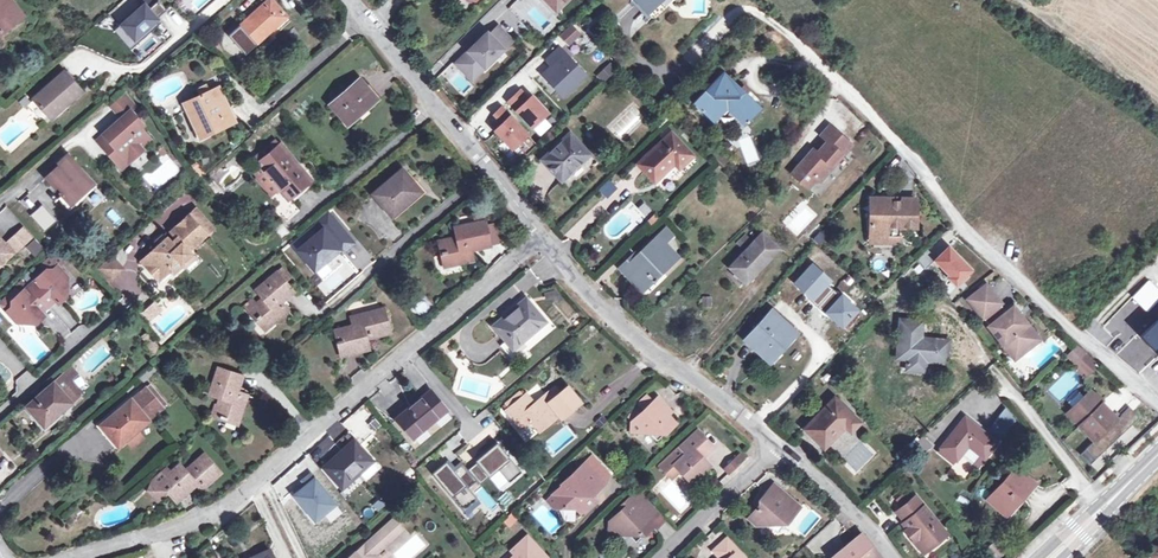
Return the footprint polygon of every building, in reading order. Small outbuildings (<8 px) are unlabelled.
[(22,15),(12,3),(10,5),(6,0),(0,0),(0,32),(22,15)] [(120,23),(134,39),(157,18),(157,17),(166,9),(158,0),(141,0),(144,3),(120,23)] [(254,41),(268,28),(270,30),(286,16),(272,0),(267,0),(262,4),(264,5),(248,20),(247,18),(240,25),(254,41)] [(552,11),(564,0),(541,0),(552,11)] [(645,10),(656,0),(636,0),(645,10)] [(264,5),(262,4),(247,18),(248,20),(264,5)] [(120,23),(113,29),(130,48),(161,22),(157,18),(134,39),(120,23)] [(484,33),(454,63),(462,71),(475,59),(484,68),(513,40),(498,25),(489,33),(484,33)] [(572,25),(560,36),(565,41),(567,44),(580,33),(572,25)] [(268,28),(254,41),(256,43),(270,30),(268,28)] [(543,47),(550,55),(559,47),(565,41),(560,36),(558,34),(543,47)] [(585,74),(559,47),(550,55),(545,59),(551,66),(543,74),(557,89),(563,95),(585,74)] [(614,69),(599,54),(590,62),(600,72),(602,71),(606,76),(614,69)] [(475,59),(462,71),(471,81),(484,68),(475,59)] [(450,67),(445,75),(452,80),(458,71),(450,67)] [(64,102),(66,104),(82,90),(64,70),(33,98),(48,116),(64,102)] [(693,103),(710,119),(726,102),(745,121),(759,106),(723,72),(693,103)] [(557,89),(543,74),(537,79),(551,95),(557,89)] [(375,98),(359,80),(331,105),(346,123),(375,98)] [(198,89),(201,96),(208,93),(205,86),(198,89)] [(184,104),(189,116),(193,115),(202,134),(233,120),(218,88),(208,93),(201,96),(184,104)] [(519,90),(507,101),(531,127),(546,112),(531,96),(527,99),(519,90)] [(129,111),(135,106),(125,94),(111,106),(121,118),(129,111)] [(64,102),(48,116),(50,118),(66,104),(64,102)] [(165,115),(160,106),(157,108),(161,117),(165,115)] [(501,107),(494,114),(499,120),(492,126),(495,129),(494,130),(511,148),(526,133),(501,107)] [(274,127),(286,117),(279,109),(267,119),(274,127)] [(121,118),(96,140),(122,169),(128,164),(129,158),(129,153),(139,145),(141,148),(150,140),(140,128),(143,126),(129,111),(121,118)] [(659,126),(668,117),(664,112),(655,121),(659,126)] [(193,115),(189,116),(199,136),(202,134),(193,115)] [(836,151),(845,141),(828,127),(819,137),(826,143),(815,154),(811,150),(789,174),(806,188),(816,180),(819,183),(842,157),(836,151)] [(745,165),(760,160),(748,131),(734,137),(745,165)] [(561,181),(589,154),(569,133),(541,160),(561,181)] [(670,133),(638,164),(654,181),(674,162),(679,167),(691,155),(670,133)] [(851,147),(845,141),(836,151),(842,157),(851,147)] [(288,199),(310,180),(280,144),(258,163),(288,199)] [(129,158),(141,148),(139,145),(129,153),(129,158)] [(58,173),(50,181),(70,204),(93,183),(67,153),(57,162),(60,165),(55,170),(58,173)] [(409,188),(414,183),(402,169),(372,194),(391,216),(415,196),(409,188)] [(58,173),(55,170),(46,177),(50,181),(58,173)] [(421,191),(414,183),(409,188),(415,196),(421,191)] [(887,236),(899,236),(899,226),(915,226),(915,199),(900,199),(898,201),(893,201),(893,199),(870,198),(870,241),(887,242),(887,236)] [(291,201),(278,211),(285,220),(298,209),(291,201)] [(189,213),(207,233),(215,226),(196,207),(189,213)] [(166,237),(159,244),(146,257),(146,266),(158,280),(171,268),(174,271),(185,261),(183,259),(192,251),(190,248),(207,233),(189,213),(171,230),(177,237),(172,241),(167,236),(166,237)] [(314,270),(339,249),(335,245),(347,235),(327,213),(316,222),(322,229),(297,250),(314,270)] [(448,254),(450,265),(462,263),(463,264),(473,262),(472,253),(470,253),(469,249),(490,245),(499,243),(496,225),(486,227),(485,222),(455,228),(457,237),(439,241),(442,255),(448,254)] [(582,237),(581,226),(565,226),(565,238),(582,237)] [(657,236),(664,243),(672,236),(665,228),(657,236)] [(297,248),(310,236),(303,229),(290,241),(297,248)] [(35,255),(41,250),(27,233),(20,238),(35,255)] [(778,248),(761,233),(729,267),(745,283),(778,248)] [(745,233),(735,243),(741,248),(750,238),(745,233)] [(159,244),(166,237),(163,234),(155,241),(159,244)] [(352,242),(347,235),(335,245),(339,249),(341,252),(352,242)] [(657,236),(636,256),(622,270),(639,287),(649,277),(653,281),(678,257),(664,243),(657,236)] [(12,253),(0,240),(0,263),(12,253)] [(197,256),(192,251),(183,259),(185,261),(188,265),(197,256)] [(622,270),(636,256),(634,253),(619,267),(622,270)] [(448,254),(442,255),(444,266),(450,265),(448,254)] [(113,278),(123,268),(113,256),(102,266),(113,278)] [(10,306),(6,311),(15,321),(35,322),(43,315),(40,312),(54,299),(57,302),(65,295),(67,275),(57,265),(52,269),(46,269),(11,300),(11,301),(10,306)] [(282,269),(277,272),(285,281),(290,278),(282,269)] [(285,281),(277,272),(256,290),(263,298),(256,304),(254,301),(246,308),(257,321),(261,317),(269,326),(279,317),(280,319),(288,312),(282,305),(281,305),(279,302),(280,301),(293,291),(285,281)] [(649,277),(639,287),(643,291),(653,281),(649,277)] [(977,308),(991,326),(1009,312),(995,294),(977,308)] [(6,311),(10,306),(11,301),(11,302),(6,296),(0,302),(0,304),(6,311)] [(546,322),(526,297),(492,325),(513,350),(546,322)] [(245,309),(246,308),(254,301),(252,299),(243,306),(245,309)] [(343,341),(346,352),(368,347),(366,338),(389,332),(383,309),(351,317),(353,325),(334,329),(337,342),(343,341)] [(774,347),(791,329),(770,310),(745,338),(768,359),(777,350),(774,347)] [(991,326),(998,335),(1016,322),(1009,312),(991,326)] [(125,317),(142,337),(148,331),(130,313),(125,317)] [(261,317),(257,321),(265,330),(269,326),(261,317)] [(1016,322),(998,335),(1011,351),(1019,352),(1027,345),(1029,348),(1038,341),(1039,336),(1034,330),(1032,331),(1022,317),(1016,322)] [(946,362),(948,340),(926,338),(926,341),(920,340),(921,321),(899,319),(896,358),(906,359),(906,369),(924,371),(925,360),(946,362)] [(1140,336),(1157,356),(1157,319),(1140,336)] [(794,332),(791,329),(774,347),(777,350),(794,332)] [(343,341),(337,342),(340,354),(346,352),(343,341)] [(177,348),(173,343),(166,349),(170,353),(177,348)] [(1019,352),(1011,351),(1017,358),(1029,348),(1027,345),(1019,352)] [(1079,357),(1084,352),(1076,345),(1073,349),(1067,355),(1074,363),(1079,357)] [(441,352),(436,347),(427,354),(432,360),(441,352)] [(1084,352),(1079,357),(1092,369),(1094,370),(1098,365),(1084,352)] [(1079,357),(1074,363),(1087,374),(1091,370),(1092,369),(1079,357)] [(64,374),(68,377),(74,371),(71,367),(64,374)] [(228,415),(239,418),(244,406),(245,407),(249,396),(236,392),(242,375),(218,368),(210,394),(219,397),(214,415),(227,420),(228,415)] [(68,377),(64,374),(27,406),(43,425),(72,400),(75,403),(80,398),(78,395),(81,393),(68,377)] [(149,384),(145,387),(162,408),(166,405),(149,384)] [(534,404),(526,394),(522,397),(518,393),(508,401),(512,406),(506,410),(522,429),(531,421),(539,431),(559,415),(561,418),(580,402),(567,386),(560,393),(555,387),(534,404)] [(162,408),(145,387),(101,425),(118,445),(125,439),(136,430),(162,408)] [(396,418),(412,438),(447,410),(430,390),(396,418)] [(1094,441),(1117,419),(1102,403),(1089,391),(1067,412),(1079,425),(1094,441)] [(640,409),(651,402),(647,396),(636,404),(640,409)] [(663,409),(666,406),(658,397),(631,422),(631,431),(649,432),(657,440),(675,423),(667,414),(663,409)] [(842,423),(850,414),(834,398),(805,428),(823,446),(844,424),(842,423)] [(1003,408),(988,429),(1003,439),(1018,418),(1003,408)] [(842,423),(844,424),(850,430),(858,422),(850,414),(842,423)] [(238,424),(239,418),(228,415),(227,420),(238,424)] [(965,417),(940,448),(956,461),(968,446),(984,459),(997,442),(965,417)] [(136,430),(125,439),(132,447),(142,438),(136,430)] [(680,472),(690,482),(698,475),(709,465),(702,458),(698,454),(709,444),(697,431),(680,447),(659,468),(671,480),(680,472)] [(356,470),(358,473),(372,460),(354,440),(323,467),(340,485),(356,470)] [(498,444),(468,469),(477,480),(480,484),(498,469),(509,482),(521,471),(498,444)] [(713,447),(709,444),(698,454),(702,458),(713,447)] [(458,451),(465,463),(473,457),(465,446),(458,451)] [(742,451),(733,459),(737,464),(738,465),(747,457),(742,451)] [(204,455),(186,470),(180,464),(176,458),(151,480),(162,493),(167,489),(176,499),(196,482),(201,489),(219,472),(204,455)] [(593,470),(600,463),(593,455),(586,462),(562,484),(563,485),(553,495),(547,500),(553,507),(576,508),(580,513),(595,500),(590,495),(604,482),(593,470)] [(737,464),(733,459),(724,468),(728,473),(737,464)] [(446,461),(432,473),(463,510),(477,499),(468,487),(477,480),(468,469),(463,463),(454,471),(446,461)] [(600,463),(593,470),(603,481),(610,473),(600,463)] [(1009,521),(1026,501),(1021,497),(1034,483),(1016,468),(993,495),(1009,511),(1004,517),(1009,521)] [(356,470),(340,485),(342,488),(358,473),(356,470)] [(336,504),(311,472),(301,480),(306,487),(296,494),(317,519),(336,504)] [(698,475),(690,482),(694,487),(702,479),(698,475)] [(160,481),(167,488),(172,484),(165,477),(160,481)] [(156,498),(162,493),(151,480),(147,488),(156,498)] [(1021,497),(1026,501),(1038,487),(1034,483),(1021,497)] [(773,485),(761,498),(762,502),(757,508),(748,518),(756,524),(769,524),(785,523),(798,507),(773,485)] [(502,505),(512,500),(508,492),(498,497),(502,505)] [(640,501),(642,499),(637,493),(635,495),(634,494),(617,510),(619,513),(610,521),(609,533),(628,533),(643,534),(652,526),(644,517),(641,514),(647,508),(640,501)] [(903,528),(911,538),(915,535),(924,546),(926,548),(945,532),(913,493),(895,509),(907,524),(903,528)] [(1009,511),(993,495),(987,501),(1004,517),(1009,511)] [(652,509),(642,499),(640,501),(647,508),(641,514),(644,517),(652,509)] [(397,524),(393,519),(355,552),(349,557),(377,557),(374,554),(393,538),(388,532),(397,524)] [(785,523),(769,524),(778,531),(785,523)] [(388,532),(393,538),(402,529),(397,524),(388,532)] [(683,549),(691,556),(708,538),(700,531),(683,549)] [(643,534),(628,533),(632,537),(635,542),(639,538),(643,534)] [(832,557),(875,557),(877,556),(862,533),(832,557)] [(915,535),(911,538),(920,549),(924,546),(915,535)] [(546,557),(527,536),(511,551),(515,555),(512,557),(545,557),(546,557)] [(726,538),(712,550),(720,557),(745,557),(726,538)] [(991,557),(998,557),(1004,553),(994,541),(984,549),(991,557)] [(1152,557),(1157,557),(1157,546),(1149,554),(1152,557)] [(270,549),(251,557),(274,557),(270,549)]
